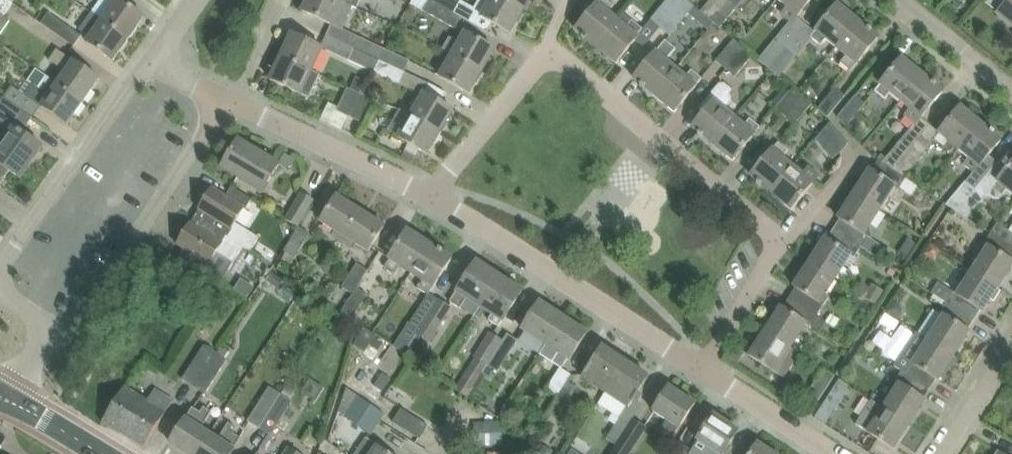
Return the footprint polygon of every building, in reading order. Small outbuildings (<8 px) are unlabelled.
[(5,17),(14,4),(8,0),(0,0),(0,13),(5,17)] [(128,39),(144,17),(121,0),(119,0),(118,1),(117,0),(101,0),(91,13),(128,39)] [(384,50),(342,31),(353,7),(356,8),(339,0),(308,0),(302,11),(333,25),(327,37),(354,49),(379,61),(384,50)] [(356,8),(360,0),(339,0),(356,8)] [(415,0),(400,0),(399,5),(412,9),(415,0)] [(430,0),(429,0),(423,11),(455,29),(461,18),(454,14),(430,0)] [(454,14),(460,3),(455,0),(430,0),(454,14)] [(454,14),(461,18),(486,32),(491,22),(511,33),(523,12),(503,0),(479,0),(473,10),(460,3),(454,14)] [(523,12),(530,0),(503,0),(523,12)] [(596,46),(617,20),(607,12),(616,1),(615,0),(585,0),(584,0),(594,8),(576,29),(596,46)] [(650,20),(660,29),(684,0),(667,0),(650,20)] [(670,37),(695,8),(686,0),(684,0),(660,29),(670,37)] [(701,12),(711,20),(728,0),(711,0),(701,12)] [(720,28),(738,6),(743,0),(728,0),(711,20),(720,28)] [(777,39),(759,61),(768,69),(801,30),(792,22),(811,0),(778,0),(787,7),(782,13),(791,21),(777,38),(777,39)] [(998,13),(1011,24),(1011,0),(1009,0),(998,13)] [(825,39),(836,48),(859,21),(838,4),(811,37),(801,30),(768,69),(778,77),(796,55),(797,56),(812,38),(820,45),(825,39)] [(75,48),(82,37),(49,13),(41,24),(75,48)] [(113,61),(128,39),(91,13),(79,30),(91,39),(88,43),(113,61)] [(617,20),(596,46),(616,63),(643,31),(633,22),(627,28),(617,20)] [(851,71),(866,53),(878,38),(859,21),(836,48),(845,56),(840,62),(851,71)] [(495,49),(477,40),(465,32),(459,42),(450,37),(442,49),(452,55),(482,72),(495,49)] [(281,57),(311,72),(322,48),(292,34),(281,57)] [(716,61),(725,69),(743,47),(734,40),(716,61)] [(654,95),(676,69),(666,61),(676,50),(665,41),(634,78),(654,95)] [(753,56),(743,47),(725,69),(734,77),(753,56)] [(100,79),(83,68),(57,49),(49,61),(65,72),(56,84),(83,103),(100,79)] [(374,73),(379,61),(354,49),(349,61),(374,73)] [(379,61),(404,72),(409,62),(384,50),(379,61)] [(470,94),(482,72),(452,55),(439,77),(470,94)] [(309,98),(320,76),(311,72),(281,57),(270,80),(309,98)] [(891,93),(901,102),(923,75),(902,58),(875,91),(885,99),(891,93)] [(404,72),(379,61),(374,73),(399,84),(404,72)] [(675,112),(687,97),(702,80),(691,71),(686,77),(676,69),(654,95),(675,112)] [(943,92),(923,75),(901,102),(911,110),(905,116),(915,125),(943,92)] [(83,103),(56,84),(47,78),(39,89),(32,84),(25,95),(68,125),(83,103)] [(730,94),(734,90),(725,83),(720,84),(698,110),(703,114),(693,127),(712,143),(734,118),(724,110),(732,100),(732,96),(730,94)] [(423,95),(411,116),(441,133),(454,110),(441,103),(447,94),(435,86),(429,84),(425,93),(424,93),(423,95)] [(817,109),(827,117),(845,96),(835,87),(817,109)] [(792,88),(774,108),(794,124),(811,104),(792,88)] [(337,111),(349,117),(360,94),(347,89),(337,111)] [(362,123),(370,104),(372,100),(360,94),(349,117),(362,123)] [(837,117),(846,127),(865,105),(855,96),(837,117)] [(1,184),(10,171),(20,178),(42,147),(19,131),(29,117),(32,119),(33,118),(17,107),(4,98),(0,103),(0,134),(6,139),(5,140),(0,147),(0,183),(1,184)] [(950,142),(960,150),(982,124),(961,106),(933,139),(944,149),(950,142)] [(428,154),(441,133),(411,116),(398,137),(428,154)] [(733,161),(746,145),(760,129),(749,120),(744,126),(734,118),(712,143),(733,161)] [(840,153),(849,144),(831,121),(822,132),(840,153)] [(1001,140),(982,124),(960,150),(969,159),(964,165),(974,173),(1001,140)] [(902,139),(882,164),(903,177),(920,154),(902,139)] [(222,168),(239,178),(252,186),(259,175),(269,181),(279,164),(238,140),(222,168)] [(771,192),(793,166),(783,158),(788,151),(778,143),(751,176),(771,192)] [(869,170),(854,193),(880,209),(895,186),(898,188),(905,178),(903,177),(882,164),(878,161),(871,171),(869,170)] [(957,212),(968,219),(989,194),(992,197),(994,199),(996,199),(999,199),(1003,197),(1008,190),(1011,193),(1011,164),(997,181),(998,182),(993,187),(987,182),(979,192),(976,190),(957,212)] [(819,176),(808,167),(802,174),(793,166),(771,192),(791,209),(819,176)] [(946,205),(957,212),(976,190),(967,182),(946,205)] [(200,210),(195,217),(244,246),(251,250),(259,238),(236,223),(244,208),(246,209),(252,200),(249,198),(232,187),(226,197),(212,188),(199,209),(200,210)] [(314,201),(301,193),(286,219),(298,227),(314,201)] [(834,229),(875,256),(882,246),(872,239),(870,228),(869,227),(880,209),(854,193),(838,218),(840,219),(834,229)] [(345,238),(362,212),(337,196),(321,222),(345,238)] [(368,252),(374,243),(385,226),(362,212),(345,238),(368,252)] [(220,284),(244,246),(195,217),(191,224),(190,224),(177,245),(189,252),(184,261),(201,272),(220,284)] [(990,233),(1011,247),(1011,232),(998,224),(990,233)] [(284,251),(285,252),(276,270),(286,275),(295,258),(310,234),(299,227),(284,251)] [(809,262),(835,278),(850,255),(854,257),(860,248),(875,257),(875,256),(834,229),(827,239),(825,238),(809,262)] [(400,267),(412,275),(431,245),(408,230),(383,268),(395,275),(400,267)] [(1011,262),(1011,247),(990,233),(983,243),(987,246),(972,268),(999,286),(1011,266),(1011,262)] [(907,241),(899,253),(909,260),(917,247),(907,241)] [(924,254),(935,261),(942,250),(931,243),(924,254)] [(452,258),(431,245),(412,275),(421,280),(416,288),(428,296),(452,258)] [(460,309),(463,304),(466,299),(480,308),(500,276),(477,261),(450,303),(460,309)] [(789,298),(817,316),(823,305),(819,303),(835,278),(809,262),(794,286),(796,288),(789,298)] [(357,266),(343,288),(353,295),(357,289),(368,272),(357,266)] [(953,292),(946,301),(975,320),(981,310),(983,312),(991,299),(994,301),(1001,291),(997,289),(999,286),(972,268),(956,293),(953,292)] [(499,327),(512,308),(523,291),(500,276),(480,308),(492,316),(489,320),(499,327)] [(885,292),(872,284),(864,298),(876,306),(885,292)] [(275,306),(282,294),(269,286),(262,298),(275,306)] [(353,295),(343,310),(339,317),(349,323),(367,296),(357,289),(353,295)] [(406,354),(419,334),(440,301),(430,294),(395,347),(406,354)] [(765,330),(791,347),(806,324),(810,326),(812,323),(822,330),(826,322),(817,316),(789,298),(782,308),(780,307),(765,330)] [(430,341),(452,308),(440,301),(419,334),(430,341)] [(926,337),(955,356),(970,332),(968,331),(975,320),(946,301),(939,312),(942,314),(926,337)] [(547,345),(565,318),(540,302),(522,329),(547,345)] [(862,306),(860,309),(861,312),(864,314),(867,313),(869,310),(868,307),(865,305),(862,306)] [(886,313),(880,322),(894,331),(900,323),(886,313)] [(831,317),(827,323),(836,328),(840,322),(831,317)] [(569,360),(576,349),(587,332),(565,318),(547,345),(569,360)] [(365,352),(370,346),(370,345),(376,337),(377,336),(364,327),(357,337),(354,345),(365,352)] [(775,372),(784,378),(788,373),(800,353),(791,347),(765,330),(749,355),(775,372)] [(917,331),(895,365),(902,369),(930,388),(936,379),(939,380),(955,356),(926,337),(917,331)] [(503,342),(489,365),(499,371),(518,340),(509,334),(503,342)] [(489,365),(503,342),(492,335),(476,358),(457,387),(469,395),(480,377),(479,377),(488,364),(489,365)] [(376,337),(370,345),(378,350),(383,342),(376,337)] [(215,354),(204,347),(182,381),(193,388),(215,354)] [(225,360),(230,352),(221,347),(216,354),(215,354),(193,388),(204,395),(226,360),(225,360)] [(602,347),(591,364),(582,377),(607,393),(627,363),(602,347)] [(744,353),(734,347),(727,356),(738,363),(744,353)] [(79,366),(78,366),(69,361),(65,370),(74,375),(79,366)] [(627,363),(607,393),(629,407),(649,377),(627,363)] [(547,390),(557,397),(559,398),(569,382),(573,376),(561,368),(547,390)] [(808,393),(819,400),(835,376),(824,369),(808,393)] [(872,400),(871,400),(910,425),(925,401),(923,399),(930,388),(902,369),(894,381),(898,384),(884,407),(872,400)] [(839,380),(824,404),(835,411),(850,386),(839,380)] [(671,440),(685,420),(695,403),(669,386),(653,411),(667,420),(659,432),(671,440)] [(155,390),(148,401),(125,387),(103,423),(144,448),(155,431),(173,400),(155,390)] [(259,430),(281,396),(270,389),(248,423),(259,430)] [(385,415),(360,397),(347,389),(339,412),(346,417),(345,418),(371,436),(385,415)] [(270,437),(292,402),(281,396),(259,430),(270,437)] [(857,423),(868,431),(868,432),(894,449),(910,425),(871,400),(857,423)] [(211,414),(212,412),(205,407),(200,414),(192,410),(171,443),(188,453),(197,453),(209,435),(200,430),(211,414)] [(394,421),(422,437),(429,425),(401,409),(394,421)] [(692,453),(723,453),(728,447),(739,430),(713,414),(700,434),(698,438),(699,439),(692,450),(694,451),(692,453)] [(608,438),(617,444),(618,445),(631,425),(621,418),(608,438)] [(610,453),(631,453),(648,428),(635,419),(631,425),(618,445),(617,444),(610,453)] [(227,425),(217,441),(209,435),(197,453),(231,453),(240,440),(231,434),(236,428),(229,423),(227,425)] [(474,446),(500,445),(500,423),(474,423),(474,446)] [(358,453),(389,453),(368,439),(358,453)] [(674,453),(692,453),(694,451),(691,449),(681,443),(674,453)] [(750,453),(775,453),(758,443),(750,453)]
